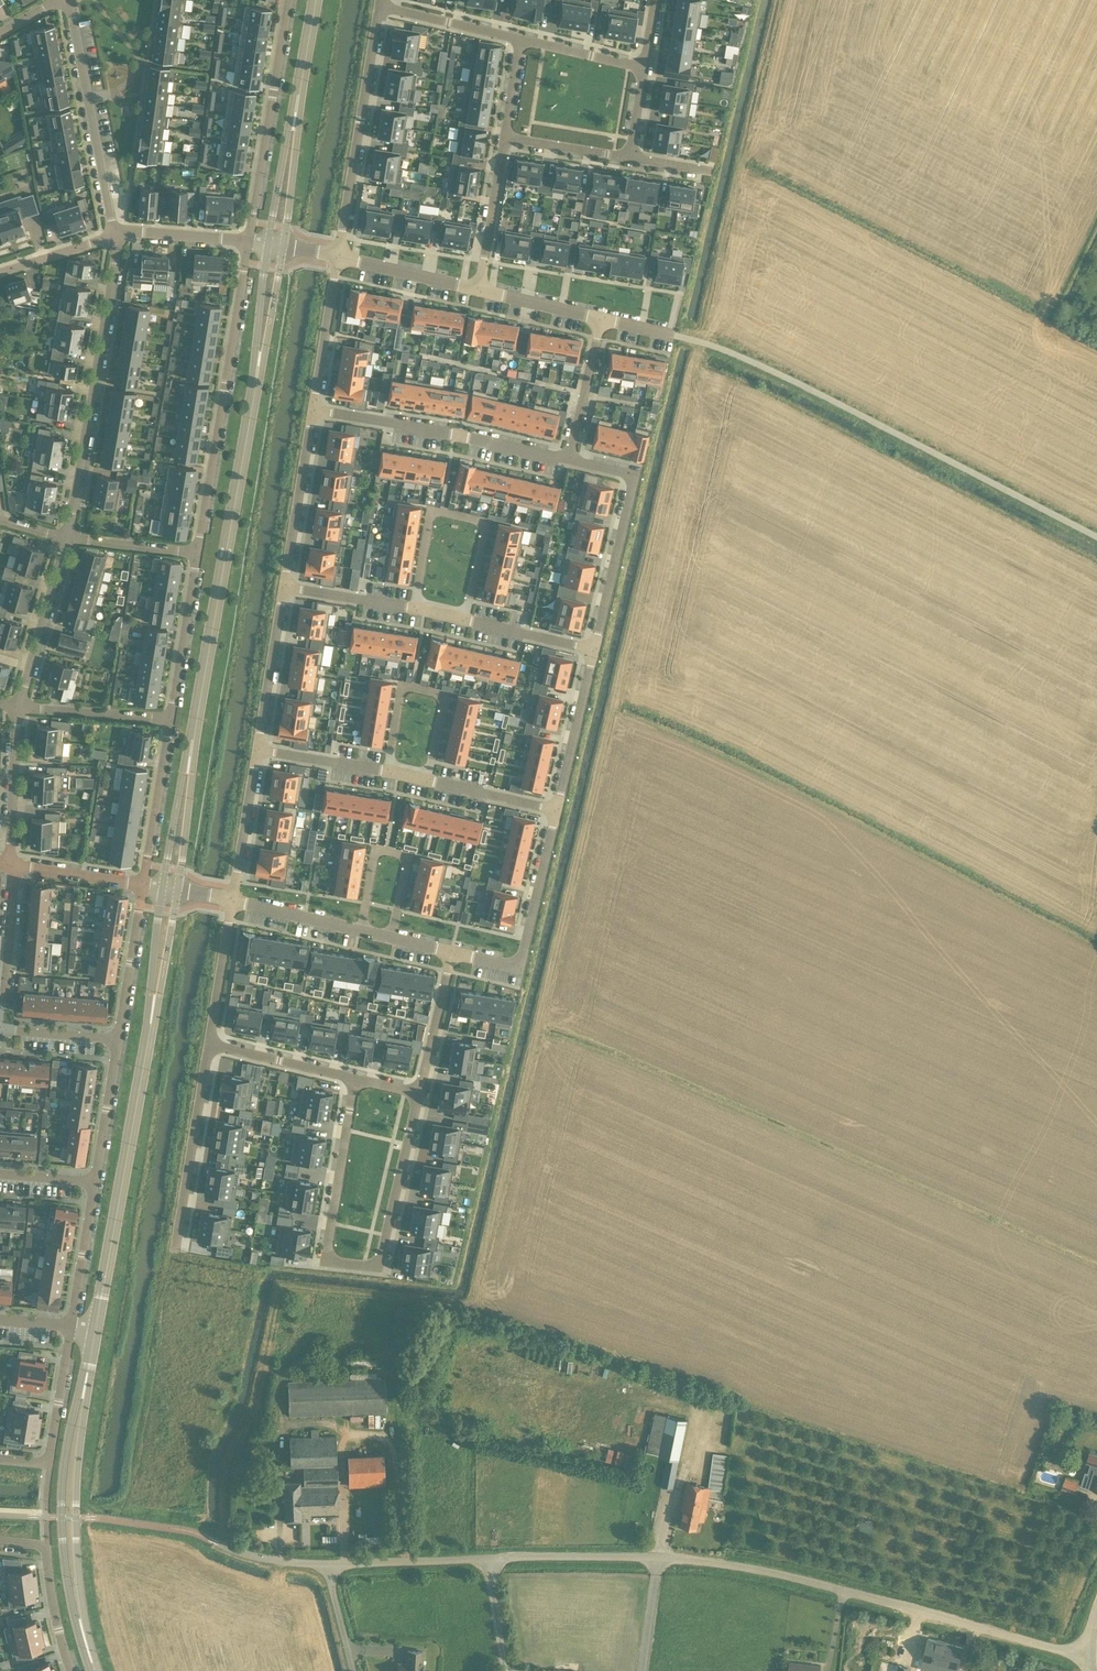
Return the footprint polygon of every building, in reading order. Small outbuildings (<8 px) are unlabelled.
[(159,7),(184,11),(186,0),(160,0),(159,7)] [(526,16),(528,0),(514,0),(511,14),(526,16)] [(526,16),(528,16),(527,18),(537,19),(537,18),(540,18),(543,2),(549,3),(550,0),(528,0),(526,16)] [(572,27),(576,0),(555,0),(554,7),(560,8),(558,24),(572,27)] [(582,0),(576,0),(572,27),(586,29),(589,13),(596,14),(598,0),(591,0),(590,1),(582,0)] [(676,8),(697,12),(699,0),(677,0),(676,8)] [(604,35),(618,37),(623,10),(609,8),(609,5),(602,4),(600,17),(607,19),(604,35)] [(243,19),(269,23),(271,9),(245,5),(243,19)] [(184,11),(159,7),(157,20),(182,24),(180,23),(181,11),(184,11)] [(676,8),(674,22),(697,25),(697,26),(699,26),(701,13),(697,12),(676,8)] [(635,23),(642,24),(644,11),(637,10),(637,12),(623,10),(618,37),(632,40),(635,23)] [(243,19),(241,32),(267,36),(269,23),(243,19)] [(155,33),(180,37),(182,24),(157,20),(155,33)] [(697,25),(674,22),(672,35),(695,39),(697,26),(697,25)] [(29,30),(31,44),(56,39),(54,25),(29,30)] [(393,41),(393,43),(418,47),(420,33),(426,34),(427,27),(413,25),(412,32),(395,29),(395,31),(394,31),(392,40),(393,41)] [(241,32),(239,45),(265,49),(267,36),(241,32)] [(155,33),(153,46),(178,50),(179,50),(176,49),(178,37),(180,37),(155,33)] [(695,39),(672,35),(669,48),(691,51),(691,52),(693,52),(695,39)] [(11,47),(19,46),(17,38),(10,40),(11,47)] [(56,39),(31,44),(34,57),(59,52),(56,39)] [(474,41),(472,55),(497,59),(499,45),(474,41)] [(407,59),(406,65),(420,68),(421,61),(416,60),(418,47),(393,43),(391,56),(407,59)] [(452,44),(451,51),(455,52),(458,52),(459,45),(452,44)] [(239,45),(236,58),(262,62),(265,49),(239,45)] [(20,54),(19,46),(11,47),(13,55),(20,54)] [(177,64),(178,50),(153,46),(151,60),(177,64)] [(691,51),(669,48),(667,61),(689,64),(691,52),(691,51)] [(438,50),(436,69),(443,70),(445,51),(438,50)] [(59,52),(34,57),(37,56),(39,69),(36,69),(36,70),(61,65),(59,52)] [(497,59),(472,55),(470,68),(495,72),(497,59)] [(236,58),(234,71),(260,75),(262,62),(236,58)] [(5,78),(4,76),(13,71),(15,70),(13,61),(12,61),(12,62),(0,60),(0,81),(5,78)] [(689,64),(667,61),(666,60),(664,74),(689,78),(691,64),(689,64)] [(61,65),(36,70),(39,83),(64,78),(61,65)] [(150,65),(148,77),(168,80),(169,68),(150,65)] [(386,76),(385,83),(409,87),(409,86),(412,73),(421,75),(422,68),(420,68),(406,65),(405,72),(389,69),(388,76),(386,76)] [(495,72),(470,68),(467,81),(470,82),(470,81),(492,85),(495,72)] [(258,89),(260,75),(234,71),(232,84),(258,89)] [(168,80),(148,77),(146,89),(169,92),(166,91),(168,80)] [(39,83),(41,96),(66,91),(64,78),(39,83)] [(690,102),(693,83),(680,80),(679,87),(663,85),(661,97),(690,102)] [(492,85),(470,81),(470,82),(468,94),(490,98),(492,85)] [(401,99),(400,106),(413,108),(415,101),(408,100),(411,86),(409,86),(409,87),(385,83),(384,89),(385,89),(384,96),(401,99)] [(169,92),(146,89),(145,101),(167,104),(169,92)] [(227,102),(253,106),(255,93),(229,89),(227,102)] [(69,104),(66,91),(41,96),(44,95),(46,108),(69,104)] [(468,94),(465,93),(463,107),(488,111),(490,98),(468,94)] [(661,97),(659,110),(674,113),(673,120),(687,122),(690,102),(661,97)] [(167,104),(145,101),(143,112),(168,116),(168,115),(165,115),(167,104)] [(227,102),(225,115),(251,120),(253,106),(227,102)] [(379,116),(378,123),(405,127),(407,114),(412,115),(413,108),(400,106),(399,112),(382,110),(381,117),(379,116)] [(488,111),(463,107),(461,120),(473,122),(486,125),(488,111)] [(45,114),(47,126),(72,122),(69,109),(45,114)] [(168,116),(143,112),(141,124),(166,128),(168,116)] [(225,115),(223,128),(249,133),(251,120),(225,115)] [(461,120),(459,120),(456,140),(458,140),(483,144),(483,142),(484,142),(486,133),(485,132),(485,131),(472,128),(473,122),(461,120)] [(672,126),(657,124),(655,137),(678,140),(680,128),(686,129),(687,122),(673,120),(672,126)] [(72,122),(47,126),(49,139),(74,134),(72,122)] [(394,140),(393,146),(407,148),(408,142),(405,141),(408,127),(405,127),(378,123),(377,130),(379,130),(378,137),(394,140)] [(166,128),(141,124),(140,136),(162,139),(164,128),(166,128)] [(223,128),(220,141),(246,146),(249,133),(223,128)] [(22,131),(3,143),(7,150),(26,138),(22,131)] [(74,134),(49,139),(52,151),(77,146),(74,134)] [(162,139),(140,136),(138,148),(163,151),(158,150),(159,139),(162,139)] [(678,140),(655,137),(653,149),(679,154),(681,140),(678,140)] [(483,144),(458,140),(456,152),(454,152),(453,158),(467,161),(468,154),(481,156),(483,144)] [(220,141),(218,154),(244,159),(246,146),(220,141)] [(77,146),(52,151),(52,152),(57,151),(59,162),(54,163),(79,159),(79,158),(77,146)] [(375,150),(373,164),(398,168),(398,167),(400,155),(406,155),(407,148),(393,146),(392,153),(375,150)] [(711,146),(708,159),(715,161),(718,147),(711,146)] [(163,151),(138,148),(136,160),(161,163),(163,151)] [(242,172),(244,159),(218,154),(216,168),(242,172)] [(467,161),(453,158),(451,165),(453,165),(451,178),(476,182),(479,169),(466,167),(467,161)] [(79,159),(54,163),(56,176),(82,171),(79,159)] [(529,161),(516,159),(514,172),(508,171),(505,185),(512,186),(513,182),(526,184),(529,161)] [(540,176),(542,163),(529,161),(526,184),(538,186),(537,190),(544,191),(547,177),(540,176)] [(387,180),(386,187),(400,189),(401,182),(400,182),(402,168),(398,167),(398,168),(373,164),(371,177),(387,180)] [(568,168),(555,166),(553,179),(547,177),(544,191),(551,193),(552,191),(565,193),(565,190),(564,190),(568,168)] [(579,183),(581,170),(568,168),(564,190),(565,190),(577,192),(576,197),(583,198),(585,184),(579,183)] [(82,171),(56,176),(59,189),(84,184),(81,171),(82,171)] [(606,174),(592,172),(588,197),(602,199),(603,194),(606,174)] [(619,176),(606,174),(603,194),(615,196),(616,196),(619,176)] [(627,200),(631,178),(630,178),(630,177),(620,175),(620,176),(619,176),(616,196),(615,196),(615,198),(627,200)] [(476,182),(451,178),(449,190),(447,190),(446,197),(460,199),(461,193),(474,195),(476,182)] [(645,180),(631,178),(627,200),(627,203),(641,205),(641,203),(645,180)] [(658,182),(645,180),(641,203),(654,205),(658,182)] [(682,186),(669,184),(666,197),(660,196),(658,210),(665,211),(665,207),(677,209),(678,209),(682,186)] [(213,220),(217,220),(220,191),(206,190),(207,185),(200,185),(198,202),(205,203),(204,219),(204,222),(213,223),(213,220)] [(692,201),(694,188),(682,186),(678,209),(677,209),(677,211),(690,213),(690,215),(697,216),(699,203),(692,201)] [(162,209),(162,196),(156,195),(156,190),(141,188),(140,200),(138,199),(137,207),(139,207),(139,214),(139,217),(147,217),(147,215),(154,215),(155,209),(162,209)] [(184,218),(185,205),(192,205),(193,192),(171,190),(169,217),(184,218)] [(220,191),(217,220),(231,222),(232,205),(239,206),(240,192),(233,192),(233,196),(220,195),(220,191)] [(32,194),(19,198),(21,202),(15,204),(17,209),(0,215),(0,241),(7,239),(7,238),(26,232),(21,216),(25,215),(26,217),(39,213),(32,194)] [(64,203),(73,230),(85,226),(81,212),(88,210),(83,197),(64,203)] [(362,230),(375,233),(379,209),(380,209),(380,206),(367,204),(367,202),(360,201),(358,217),(364,218),(362,230)] [(60,234),(73,230),(64,203),(45,209),(49,222),(56,220),(60,234)] [(437,213),(438,206),(419,203),(418,210),(437,213)] [(390,222),(397,223),(399,210),(392,208),(392,211),(380,209),(379,209),(375,233),(388,235),(390,222)] [(401,237),(414,239),(418,215),(417,215),(405,213),(406,211),(399,210),(397,223),(403,224),(401,237)] [(429,229),(435,230),(438,216),(438,215),(418,211),(417,215),(418,215),(414,239),(427,241),(429,229)] [(440,243),(453,245),(457,222),(444,220),(444,217),(438,216),(435,230),(442,231),(440,243)] [(469,224),(457,222),(453,245),(466,248),(468,235),(474,236),(477,222),(470,221),(469,224)] [(501,253),(514,255),(517,232),(505,229),(505,227),(498,226),(496,240),(503,241),(501,253)] [(529,245),(535,246),(537,232),(531,231),(530,234),(517,232),(514,255),(527,257),(529,245)] [(540,260),(552,262),(556,238),(557,238),(557,235),(537,232),(535,246),(542,247),(540,260)] [(569,240),(557,238),(556,238),(552,262),(565,264),(567,251),(574,252),(576,239),(570,237),(569,240)] [(575,266),(588,268),(592,245),(579,243),(575,266)] [(592,245),(588,268),(602,270),(605,250),(606,245),(592,243),(592,245)] [(613,272),(614,272),(617,252),(605,250),(602,270),(603,270),(603,271),(612,273),(613,272)] [(630,251),(630,254),(627,274),(641,276),(644,254),(630,251)] [(653,278),(666,280),(670,257),(657,255),(658,252),(651,251),(649,265),(655,266),(653,278)] [(617,252),(614,272),(627,274),(630,254),(617,252)] [(140,282),(153,283),(155,255),(141,254),(140,267),(134,267),(132,286),(140,287),(140,282)] [(192,284),(206,285),(208,255),(194,254),(193,273),(186,272),(185,285),(192,286),(192,284)] [(670,254),(670,257),(666,280),(679,283),(681,270),(688,271),(690,257),(670,254)] [(155,255),(153,283),(173,285),(174,270),(168,270),(169,257),(155,255)] [(208,255),(206,285),(206,284),(219,285),(219,292),(226,293),(227,276),(220,275),(222,256),(208,255)] [(64,278),(77,280),(78,273),(92,276),(95,263),(67,259),(64,278)] [(36,314),(41,291),(32,289),(31,292),(28,291),(24,278),(5,284),(11,304),(12,303),(29,306),(28,312),(36,314)] [(64,278),(61,297),(88,302),(90,289),(76,287),(77,280),(64,278)] [(351,289),(347,311),(360,313),(364,292),(364,291),(351,289)] [(372,318),(376,294),(364,292),(360,313),(359,316),(372,318)] [(385,317),(389,296),(376,294),(372,318),(385,320),(386,317),(385,317)] [(397,327),(403,328),(406,314),(399,313),(401,299),(389,296),(385,317),(386,317),(398,319),(397,327)] [(61,297),(57,316),(70,318),(72,311),(86,314),(88,302),(61,297)] [(200,303),(197,316),(218,320),(220,307),(200,303)] [(126,319),(146,322),(149,309),(128,305),(128,308),(127,308),(127,312),(126,319)] [(423,328),(426,307),(414,305),(412,315),(406,314),(403,328),(410,329),(411,326),(423,328)] [(435,334),(439,309),(426,307),(423,328),(422,332),(435,334)] [(448,336),(452,311),(439,309),(435,334),(448,336)] [(460,338),(464,313),(452,311),(448,336),(460,338)] [(57,316),(54,335),(82,339),(84,327),(69,325),(70,318),(57,316)] [(218,320),(197,316),(195,328),(216,332),(218,320)] [(476,341),(480,320),(480,318),(467,316),(463,338),(476,340),(476,341)] [(126,319),(123,332),(144,335),(146,322),(126,319)] [(488,345),(492,322),(480,320),(476,341),(476,340),(475,343),(488,345)] [(501,349),(505,324),(492,322),(488,345),(488,346),(501,349)] [(519,355),(521,342),(515,341),(517,326),(505,324),(501,349),(513,351),(512,354),(519,355)] [(216,332),(195,328),(193,341),(214,344),(216,332)] [(122,338),(121,345),(142,348),(144,335),(123,332),(122,338)] [(539,355),(542,334),(530,332),(528,343),(521,342),(519,355),(526,356),(526,353),(539,355)] [(552,357),(555,336),(542,334),(539,355),(538,359),(551,361),(552,357)] [(54,335),(51,353),(64,356),(65,349),(79,351),(82,339),(54,335)] [(563,359),(564,359),(567,338),(555,336),(552,357),(563,359)] [(576,364),(580,340),(567,338),(564,359),(563,359),(563,362),(576,364)] [(214,344),(193,341),(191,353),(212,357),(214,344)] [(343,346),(341,359),(365,362),(365,363),(370,364),(373,344),(360,341),(358,348),(343,346)] [(121,345),(119,358),(140,361),(142,348),(121,345)] [(408,353),(402,352),(401,361),(407,362),(408,362),(409,353),(408,353)] [(63,362),(64,356),(51,353),(48,373),(75,377),(77,365),(63,362)] [(212,357),(191,353),(189,366),(210,369),(212,357)] [(602,372),(608,374),(621,376),(624,355),(611,353),(609,365),(604,364),(602,372)] [(638,357),(624,355),(621,376),(620,378),(634,381),(635,378),(634,378),(638,357)] [(635,378),(648,380),(651,359),(638,357),(634,378),(635,378)] [(117,370),(117,371),(137,374),(140,361),(119,358),(118,364),(117,370)] [(340,369),(339,371),(363,375),(365,363),(365,362),(341,359),(340,369)] [(661,382),(664,361),(651,359),(648,380),(661,382)] [(210,369),(189,366),(187,378),(208,382),(210,369)] [(135,388),(137,374),(117,371),(114,384),(135,388)] [(361,387),(363,375),(339,371),(338,376),(337,383),(361,387)] [(404,383),(401,404),(413,406),(415,393),(417,381),(418,381),(418,380),(405,377),(404,383)] [(43,400),(70,405),(72,392),(58,389),(59,382),(46,380),(43,400)] [(404,383),(391,381),(388,402),(401,404),(404,383)] [(413,406),(426,408),(430,383),(418,381),(417,381),(415,393),(413,406)] [(186,383),(184,396),(205,399),(207,387),(186,383)] [(336,383),(334,396),(350,399),(349,406),(365,409),(367,400),(364,400),(366,388),(361,387),(337,383),(336,383)] [(426,408),(438,410),(441,389),(442,389),(443,385),(430,383),(426,408)] [(454,388),(453,391),(454,391),(450,412),(463,414),(467,390),(454,388)] [(114,389),(111,402),(132,405),(134,392),(114,389)] [(442,389),(441,389),(438,410),(450,412),(454,391),(453,391),(442,389)] [(467,415),(480,418),(485,393),(486,393),(486,392),(473,389),(467,415)] [(485,393),(480,418),(492,421),(497,400),(498,396),(486,393),(485,393)] [(205,399),(184,396),(182,408),(203,412),(205,399)] [(43,400),(39,399),(39,400),(40,400),(38,412),(37,411),(35,419),(53,422),(54,415),(68,418),(70,405),(43,400)] [(497,400),(492,421),(504,424),(509,403),(497,400)] [(132,405),(111,402),(109,414),(130,418),(132,405)] [(504,424),(516,427),(521,406),(509,403),(504,424)] [(533,409),(528,429),(540,432),(547,406),(534,403),(533,409)] [(516,427),(528,429),(533,409),(521,406),(516,427)] [(556,423),(563,425),(566,411),(547,406),(540,432),(553,435),(556,423)] [(203,412),(182,408),(180,421),(201,424),(203,412)] [(109,414),(107,426),(128,430),(130,418),(109,414)] [(592,445),(605,448),(610,427),(611,427),(612,422),(592,417),(589,431),(595,432),(592,445)] [(1,427),(9,429),(10,420),(2,419),(1,427)] [(201,424),(180,421),(178,433),(199,437),(201,424)] [(329,430),(327,443),(351,447),(351,446),(353,434),(358,435),(360,426),(346,424),(345,432),(329,430)] [(128,430),(107,426),(105,439),(126,442),(128,430)] [(35,447),(62,452),(64,439),(50,437),(51,430),(38,427),(35,447)] [(605,448),(617,450),(622,430),(611,427),(610,427),(605,448)] [(635,427),(634,432),(635,432),(630,453),(629,453),(629,454),(642,457),(648,430),(635,427)] [(622,430),(617,450),(629,453),(630,453),(635,432),(634,432),(622,430)] [(199,437),(178,433),(176,446),(197,449),(199,437)] [(126,442),(105,439),(103,451),(123,455),(126,442)] [(327,443),(325,456),(340,458),(339,465),(340,465),(353,467),(355,467),(356,460),(354,460),(356,447),(351,446),(351,447),(327,443)] [(197,449),(176,446),(174,458),(195,462),(197,449)] [(60,465),(62,452),(35,447),(31,467),(44,469),(46,462),(60,465)] [(121,468),(123,455),(103,451),(101,464),(121,468)] [(378,476),(391,478),(395,453),(382,451),(378,476)] [(391,478),(403,480),(407,455),(395,453),(391,478)] [(403,480),(416,482),(420,457),(407,455),(403,480)] [(416,482),(427,484),(428,484),(432,459),(420,457),(416,482)] [(445,462),(432,459),(428,484),(427,484),(427,486),(441,488),(445,462)] [(456,485),(468,488),(473,468),(474,468),(474,466),(461,463),(456,485)] [(169,465),(166,478),(193,483),(196,469),(175,466),(169,465)] [(323,469),(321,482),(350,487),(353,467),(340,465),(339,465),(338,472),(323,469)] [(480,496),(480,494),(485,470),(474,468),(473,468),(468,488),(467,493),(480,496)] [(480,494),(492,497),(498,473),(485,470),(480,494)] [(580,493),(608,500),(611,487),(596,484),(598,475),(585,472),(580,493)] [(27,493),(54,497),(56,485),(42,482),(43,475),(30,473),(27,493)] [(505,500),(505,497),(510,476),(498,473),(492,497),(505,500)] [(94,502),(102,504),(101,507),(115,510),(117,497),(114,496),(117,479),(98,476),(94,502)] [(505,497),(517,500),(522,479),(510,476),(505,497)] [(128,478),(126,490),(135,492),(137,480),(128,478)] [(193,483),(166,478),(164,492),(191,497),(193,483)] [(516,502),(529,505),(534,482),(522,479),(517,500),(516,502)] [(321,482),(319,495),(334,497),(333,504),(347,506),(350,487),(321,482)] [(534,482),(529,505),(540,508),(541,508),(546,485),(534,482)] [(559,488),(546,485),(541,508),(540,508),(540,511),(553,514),(559,488)] [(191,497),(164,492),(162,506),(189,510),(191,497)] [(52,510),(54,497),(27,493),(24,513),(37,515),(38,508),(52,510)] [(580,493),(575,512),(589,516),(591,509),(605,513),(608,500),(580,493)] [(392,516),(394,516),(417,520),(419,507),(394,503),(392,516)] [(317,508),(315,521),(343,526),(347,506),(333,504),(332,511),(317,508)] [(189,510),(162,506),(160,519),(187,524),(189,510)] [(572,532),(599,538),(602,526),(587,522),(589,516),(575,512),(574,519),(575,519),(572,532)] [(394,516),(392,528),(415,532),(417,520),(394,516)] [(187,524),(160,519),(157,534),(184,538),(187,524)] [(315,521),(312,534),(328,536),(326,543),(340,545),(343,526),(315,521)] [(520,542),(523,529),(499,524),(496,536),(520,542)] [(390,540),(413,544),(415,532),(392,528),(390,540)] [(571,531),(566,551),(580,554),(581,548),(596,551),(599,538),(572,532),(571,531)] [(15,543),(12,554),(39,562),(42,550),(24,545),(26,539),(13,535),(12,542),(15,543)] [(518,554),(518,555),(519,555),(522,542),(520,542),(496,536),(493,549),(518,554)] [(388,540),(386,553),(411,557),(413,544),(390,540),(388,540)] [(332,564),(334,551),(339,552),(340,545),(326,543),(325,550),(310,547),(308,560),(332,564)] [(80,562),(105,569),(103,568),(106,556),(97,553),(86,550),(84,549),(80,562)] [(493,549),(490,561),(515,567),(518,555),(518,554),(493,549)] [(566,551),(562,570),(590,577),(593,564),(578,561),(580,554),(566,551)] [(384,565),(409,569),(411,557),(386,553),(384,565)] [(39,562),(12,554),(11,555),(16,556),(13,568),(5,565),(3,571),(15,575),(17,568),(35,574),(39,562)] [(151,570),(178,575),(180,562),(160,558),(153,557),(151,570)] [(307,559),(305,573),(321,575),(320,583),(333,586),(337,564),(332,564),(308,560),(307,559)] [(508,578),(512,579),(515,567),(490,561),(487,573),(508,578)] [(80,562),(77,574),(101,581),(105,569),(80,562)] [(407,582),(409,569),(384,565),(383,564),(381,578),(407,582)] [(157,572),(156,584),(176,587),(178,575),(151,570),(151,571),(157,572)] [(562,570),(557,590),(571,593),(572,586),(587,590),(590,577),(562,570)] [(15,575),(3,571),(1,578),(4,579),(1,591),(28,599),(31,587),(13,581),(15,575)] [(505,590),(508,578),(487,573),(484,585),(505,590)] [(77,574),(73,586),(98,593),(101,581),(77,574)] [(147,594),(147,595),(174,599),(176,587),(156,584),(154,596),(147,594)] [(510,591),(505,590),(484,585),(481,598),(507,604),(510,591)] [(73,586),(70,598),(94,605),(98,593),(73,586)] [(553,609),(554,610),(554,609),(581,616),(584,603),(569,600),(571,593),(557,590),(553,609)] [(1,591),(6,592),(2,604),(0,603),(0,610),(5,612),(7,605),(25,610),(28,599),(1,591)] [(147,595),(145,607),(172,612),(174,599),(147,595)] [(70,598),(66,610),(91,617),(94,605),(70,598)] [(301,607),(298,620),(327,625),(329,613),(332,613),(333,604),(317,601),(316,609),(301,607)] [(170,625),(172,612),(145,607),(145,608),(151,609),(149,621),(170,625)] [(550,621),(548,630),(562,633),(563,625),(578,628),(581,616),(554,609),(554,610),(551,622),(550,621)] [(17,635),(21,623),(3,618),(5,612),(0,610),(0,630),(17,635)] [(91,617),(66,610),(63,622),(85,629),(88,617),(91,617)] [(311,635),(310,642),(324,644),(327,625),(298,620),(296,633),(311,635)] [(144,639),(165,643),(167,630),(146,626),(144,639)] [(350,647),(362,649),(363,650),(366,629),(353,626),(350,647)] [(81,654),(87,633),(74,629),(72,635),(60,632),(55,647),(65,649),(64,652),(71,654),(72,651),(81,654)] [(361,655),(374,657),(378,631),(366,629),(363,650),(362,649),(361,655)] [(16,638),(17,635),(0,630),(0,643),(14,647),(14,645),(18,646),(20,639),(16,638)] [(378,631),(374,657),(386,659),(391,633),(378,631)] [(399,661),(400,658),(399,658),(403,635),(391,633),(386,659),(399,661)] [(399,658),(400,658),(412,660),(416,637),(403,635),(399,658)] [(136,650),(136,651),(163,655),(165,643),(144,639),(142,651),(136,650)] [(427,664),(439,667),(445,643),(445,644),(446,642),(432,639),(427,664)] [(294,646),(292,659),(318,663),(318,664),(321,664),(324,644),(310,642),(309,649),(294,646)] [(439,668),(451,671),(457,646),(445,644),(445,643),(439,667),(439,668)] [(464,675),(465,670),(464,670),(469,649),(457,646),(451,671),(450,672),(464,675)] [(543,654),(540,667),(567,674),(571,660),(554,656),(556,650),(542,646),(541,654),(543,654)] [(464,670),(465,670),(476,673),(477,673),(481,652),(469,649),(464,670)] [(136,651),(134,663),(161,667),(163,655),(136,651)] [(488,681),(489,678),(488,678),(494,655),(481,652),(477,673),(476,673),(475,678),(488,681)] [(488,678),(489,678),(500,681),(506,658),(494,655),(488,678)] [(519,661),(506,658),(500,681),(513,684),(519,661)] [(316,675),(318,664),(318,663),(292,659),(290,671),(316,675)] [(7,672),(9,664),(0,662),(0,685),(2,686),(5,676),(6,676),(7,672)] [(71,701),(77,680),(69,677),(72,667),(54,662),(49,681),(64,686),(60,700),(71,701)] [(140,664),(138,676),(159,680),(161,667),(134,663),(140,664)] [(535,680),(533,687),(546,690),(548,683),(564,687),(567,674),(540,667),(537,681),(535,680)] [(303,687),(302,693),(316,696),(319,676),(316,675),(290,671),(288,684),(303,687)] [(130,687),(130,688),(157,692),(159,680),(138,676),(136,688),(130,687)] [(389,695),(391,682),(371,678),(369,691),(389,695)] [(531,707),(558,714),(561,700),(545,696),(546,690),(533,687),(531,694),(534,694),(531,707)] [(155,705),(157,692),(130,688),(128,700),(134,701),(134,702),(155,705)] [(387,707),(389,695),(369,691),(367,704),(387,707)] [(286,698),(283,710),(310,715),(312,716),(316,696),(302,693),(301,700),(286,698)] [(475,714),(478,701),(458,696),(455,709),(475,714)] [(386,720),(387,713),(386,713),(387,707),(367,704),(365,716),(386,720)] [(530,707),(525,727),(539,730),(540,724),(555,727),(558,714),(531,707),(530,707)] [(452,714),(451,721),(472,726),(475,714),(455,709),(454,715),(452,714)] [(308,727),(310,715),(283,710),(282,722),(281,723),(308,727)] [(365,716),(363,728),(382,732),(383,726),(385,726),(386,720),(365,716)] [(36,738),(64,741),(61,741),(62,729),(70,730),(71,722),(51,719),(51,726),(37,724),(36,738)] [(451,721),(450,727),(451,727),(450,734),(469,738),(472,726),(451,721)] [(310,727),(308,727),(281,723),(282,722),(280,722),(278,735),(294,738),(293,746),(307,749),(310,727)] [(532,736),(529,749),(549,753),(552,740),(537,737),(539,730),(525,727),(523,734),(532,736)] [(363,728),(361,742),(380,745),(382,732),(363,728)] [(125,754),(124,763),(132,765),(134,756),(146,758),(150,734),(134,732),(129,731),(127,743),(133,744),(131,755),(125,754)] [(506,733),(503,742),(510,744),(512,734),(506,733)] [(467,750),(469,738),(450,734),(447,746),(467,750)] [(62,755),(64,741),(36,738),(34,752),(47,753),(47,760),(62,762),(62,755)] [(467,750),(447,746),(444,759),(464,763),(467,750)] [(100,749),(92,748),(91,756),(98,758),(100,749)] [(529,749),(527,761),(546,765),(549,753),(529,749)] [(524,773),(543,777),(546,765),(527,761),(524,773)] [(274,770),(272,783),(300,787),(304,766),(290,764),(289,772),(274,770)] [(33,786),(61,787),(68,787),(69,775),(66,775),(66,767),(47,766),(47,773),(33,772),(33,786)] [(146,770),(124,766),(122,766),(118,790),(130,792),(142,794),(146,770)] [(511,783),(509,790),(522,793),(524,786),(540,790),(543,777),(524,773),(521,785),(511,783)] [(82,777),(81,787),(93,788),(94,778),(82,777)] [(272,783),(270,796),(285,798),(284,805),(297,807),(300,787),(272,783)] [(61,787),(33,786),(32,799),(45,800),(45,807),(64,808),(65,800),(58,799),(58,787),(61,787)] [(323,809),(336,811),(339,792),(326,789),(323,809)] [(142,794),(130,792),(118,790),(120,791),(118,802),(140,805),(142,794)] [(339,792),(336,811),(348,813),(352,794),(339,792)] [(352,794),(348,813),(361,815),(364,794),(357,793),(357,795),(352,794)] [(364,794),(361,815),(373,817),(376,798),(370,797),(371,795),(364,794)] [(389,800),(376,798),(373,817),(386,819),(389,800)] [(140,805),(118,802),(117,813),(138,817),(140,805)] [(420,807),(418,807),(419,805),(409,803),(409,804),(407,804),(402,824),(415,827),(420,807)] [(267,809),(265,822),(294,827),(297,807),(284,805),(282,811),(267,809)] [(432,810),(420,807),(415,827),(427,829),(432,810)] [(514,816),(511,829),(530,834),(533,821),(517,817),(518,810),(505,807),(503,814),(514,816)] [(444,813),(432,810),(427,829),(439,832),(444,813)] [(31,832),(59,833),(59,820),(60,813),(45,812),(45,819),(31,818),(31,832)] [(457,814),(450,812),(450,814),(444,813),(439,832),(452,835),(457,814)] [(138,817),(117,813),(115,825),(137,829),(138,817)] [(468,819),(463,817),(463,816),(457,814),(452,835),(464,838),(468,819)] [(464,838),(477,841),(481,822),(468,819),(464,838)] [(265,822),(263,835),(278,837),(277,844),(291,846),(294,827),(265,822)] [(137,829),(115,825),(113,837),(135,841),(137,829)] [(508,841),(527,846),(530,834),(511,829),(508,841)] [(58,847),(59,833),(31,832),(30,846),(43,846),(43,853),(58,854),(58,847)] [(135,841),(113,837),(111,849),(133,852),(135,841)] [(338,854),(362,858),(364,845),(340,841),(338,854)] [(505,853),(525,858),(527,846),(508,841),(505,853)] [(286,865),(288,853),(290,853),(291,846),(277,844),(276,851),(261,848),(259,860),(259,861),(286,865)] [(133,852),(111,849),(109,861),(131,865),(133,852)] [(337,853),(335,866),(360,870),(362,858),(338,854),(337,853)] [(505,853),(502,866),(522,870),(525,858),(505,853)] [(421,857),(418,870),(444,876),(447,864),(421,857)] [(258,860),(255,874),(272,876),(270,884),(284,887),(288,865),(286,865),(259,861),(259,860),(258,860)] [(333,879),(334,879),(358,883),(360,870),(335,866),(333,879)] [(489,876),(487,883),(501,886),(502,879),(519,883),(522,870),(502,866),(499,878),(489,876)] [(440,888),(439,889),(441,889),(444,876),(418,870),(415,882),(440,888)] [(306,889),(307,879),(300,878),(299,888),(306,889)] [(356,896),(358,883),(334,879),(332,892),(356,896)] [(433,899),(433,900),(437,901),(439,889),(440,888),(415,882),(412,894),(433,899)] [(484,903),(485,904),(485,903),(513,909),(516,896),(499,892),(501,886),(487,883),(486,889),(487,890),(484,903)] [(30,898),(50,900),(51,886),(32,884),(30,898)] [(101,905),(106,906),(126,909),(128,897),(103,893),(101,905)] [(430,912),(433,900),(433,899),(412,894),(409,907),(430,912)] [(30,898),(29,912),(49,913),(50,900),(30,898)] [(512,911),(513,909),(485,903),(485,904),(482,916),(480,916),(479,923),(492,926),(494,919),(509,923),(510,921),(511,921),(513,912),(512,911)] [(99,917),(104,918),(124,921),(126,909),(101,905),(99,917)] [(29,912),(28,926),(48,927),(49,913),(29,912)] [(104,918),(102,930),(122,933),(124,921),(104,918)] [(28,926),(27,939),(47,941),(48,927),(28,926)] [(102,930),(101,941),(120,945),(122,933),(102,930)] [(252,961),(253,958),(252,958),(256,936),(254,935),(254,934),(243,932),(238,960),(249,962),(249,961),(252,961)] [(252,958),(253,958),(265,960),(269,938),(256,936),(252,958)] [(278,962),(282,940),(269,938),(265,960),(278,962)] [(53,941),(47,941),(27,939),(24,968),(50,970),(53,941)] [(291,964),(295,942),(282,940),(278,962),(291,964)] [(101,941),(99,953),(118,956),(120,945),(101,941)] [(305,967),(309,944),(295,942),(291,964),(305,967)] [(311,949),(307,972),(321,974),(325,952),(311,949)] [(334,976),(338,954),(325,952),(321,974),(334,976)] [(99,953),(97,965),(116,968),(118,956),(99,953)] [(347,978),(351,956),(338,954),(334,976),(347,978)] [(364,958),(351,956),(347,978),(360,981),(364,958)] [(363,958),(364,958),(360,981),(374,983),(377,960),(373,960),(373,958),(363,957),(363,958)] [(114,980),(116,968),(97,965),(95,977),(114,980)] [(391,993),(391,991),(390,991),(394,968),(380,966),(376,991),(391,993)] [(390,991),(391,991),(403,993),(407,970),(394,968),(390,991)] [(407,970),(403,993),(416,995),(420,972),(407,970)] [(434,975),(420,972),(416,995),(416,997),(430,1000),(434,975)] [(460,990),(457,1013),(470,1015),(474,992),(460,990)] [(483,1017),(487,994),(474,992),(470,1015),(483,1017)] [(22,1013),(36,1014),(38,994),(24,993),(22,1013)] [(52,995),(38,994),(36,1014),(50,1015),(52,995)] [(487,994),(483,1017),(496,1019),(500,997),(487,994)] [(65,996),(52,995),(50,1015),(64,1016),(65,996)] [(232,1029),(245,1031),(249,1005),(250,1006),(250,1003),(237,1001),(238,997),(230,995),(228,1008),(235,1009),(232,1029)] [(79,998),(65,996),(64,1016),(78,1017),(79,998)] [(514,999),(500,997),(496,1019),(495,1024),(509,1027),(514,999)] [(93,999),(79,998),(78,1017),(92,1018),(93,999)] [(93,999),(92,1018),(106,1020),(107,1000),(93,999)] [(270,1037),(283,1039),(287,1014),(288,1012),(275,1010),(276,1001),(270,1000),(269,1004),(267,1017),(273,1018),(270,1037)] [(250,1006),(249,1005),(245,1031),(258,1033),(261,1016),(267,1017),(269,1004),(263,1003),(262,1008),(250,1006)] [(287,1014),(283,1039),(296,1041),(298,1025),(304,1026),(306,1013),(300,1012),(299,1016),(287,1014)] [(313,1014),(306,1013),(304,1026),(310,1027),(307,1046),(320,1048),(324,1023),(312,1021),(313,1014)] [(417,1019),(427,1021),(428,1015),(418,1013),(417,1019)] [(324,1023),(320,1048),(333,1050),(336,1034),(342,1035),(344,1022),(337,1021),(337,1022),(324,1020),(324,1023)] [(349,1032),(350,1023),(344,1022),(342,1035),(348,1036),(344,1055),(357,1057),(361,1034),(349,1032)] [(361,1034),(357,1057),(357,1058),(367,1060),(368,1058),(370,1059),(373,1042),(379,1043),(381,1030),(375,1029),(374,1031),(361,1029),(361,1034)] [(382,1063),(395,1065),(399,1038),(387,1036),(388,1031),(381,1030),(379,1043),(385,1044),(382,1063)] [(412,1040),(399,1038),(395,1065),(408,1068),(410,1051),(419,1053),(422,1040),(412,1038),(412,1040)] [(471,1044),(453,1041),(450,1055),(473,1058),(475,1045),(484,1047),(485,1040),(472,1038),(471,1044)] [(473,1058),(450,1055),(448,1068),(466,1071),(465,1077),(478,1079),(479,1073),(476,1072),(478,1059),(473,1058)] [(0,1058),(0,1079),(8,1080),(10,1059),(0,1058)] [(23,1060),(10,1059),(8,1080),(20,1081),(20,1086),(23,1060)] [(35,1061),(23,1060),(20,1086),(33,1087),(35,1061)] [(35,1061),(33,1087),(34,1087),(34,1082),(46,1083),(48,1062),(35,1061)] [(70,1075),(94,1079),(96,1067),(77,1064),(75,1075),(70,1075)] [(70,1075),(68,1087),(92,1091),(94,1079),(70,1075)] [(221,1089),(252,1094),(254,1080),(224,1075),(223,1078),(222,1078),(220,1089),(221,1089)] [(441,1095),(441,1096),(470,1100),(473,1081),(460,1079),(458,1085),(443,1083),(441,1095)] [(68,1087),(73,1088),(71,1099),(90,1103),(92,1091),(68,1087)] [(249,1107),(252,1094),(221,1089),(219,1102),(249,1107)] [(332,1093),(307,1089),(305,1102),(330,1106),(332,1093)] [(467,1113),(470,1100),(441,1096),(441,1095),(440,1095),(438,1108),(454,1111),(453,1118),(466,1120),(467,1113)] [(71,1099),(69,1111),(89,1114),(90,1103),(71,1099)] [(303,1116),(328,1120),(330,1106),(305,1102),(303,1116)] [(252,1110),(239,1108),(238,1115),(251,1117),(252,1110)] [(69,1111),(67,1123),(90,1126),(87,1126),(89,1114),(69,1111)] [(466,1121),(475,1123),(476,1115),(467,1113),(466,1120),(466,1121)] [(216,1121),(214,1134),(244,1139),(246,1126),(250,1127),(251,1117),(238,1115),(237,1124),(216,1121)] [(276,1132),(276,1120),(260,1120),(260,1133),(276,1132)] [(433,1124),(431,1137),(459,1141),(462,1129),(465,1129),(466,1122),(453,1120),(451,1127),(433,1124)] [(67,1123),(71,1124),(69,1135),(88,1138),(90,1126),(67,1123)] [(291,1130),(304,1132),(305,1126),(292,1124),(291,1130)] [(11,1130),(0,1130),(0,1153),(9,1154),(11,1130)] [(22,1155),(23,1132),(11,1130),(9,1154),(22,1155)] [(22,1155),(35,1156),(36,1133),(23,1132),(22,1155)] [(245,1153),(242,1152),(244,1139),(214,1134),(212,1148),(230,1151),(228,1160),(244,1163),(245,1153)] [(325,1138),(300,1134),(297,1148),(322,1152),(325,1138)] [(69,1135),(67,1146),(62,1145),(62,1146),(86,1150),(88,1138),(69,1135)] [(456,1161),(459,1141),(431,1137),(429,1150),(444,1152),(443,1159),(456,1161)] [(84,1162),(86,1150),(62,1146),(60,1158),(84,1162)] [(295,1162),(320,1166),(322,1152),(297,1148),(295,1162)] [(239,1172),(242,1172),(244,1163),(228,1160),(227,1169),(209,1166),(206,1180),(237,1185),(239,1172)] [(424,1165),(422,1178),(450,1182),(452,1170),(455,1170),(456,1163),(443,1161),(442,1168),(424,1165)] [(299,1165),(286,1163),(285,1169),(298,1171),(299,1165)] [(271,1178),(272,1167),(254,1165),(253,1176),(271,1178)] [(284,1176),(297,1178),(298,1171),(285,1169),(284,1176)] [(434,1200),(447,1202),(450,1182),(422,1178),(420,1191),(435,1193),(434,1200)] [(204,1193),(234,1198),(237,1185),(206,1180),(204,1193)] [(317,1184),(292,1180),(290,1194),(315,1198),(317,1184)] [(288,1207),(313,1211),(315,1198),(290,1194),(288,1207)] [(256,1211),(265,1212),(267,1197),(258,1196),(256,1211)] [(237,1202),(224,1200),(223,1206),(236,1208),(237,1202)] [(438,1223),(440,1224),(442,1211),(445,1211),(446,1204),(433,1202),(432,1209),(414,1206),(412,1219),(438,1223)] [(12,1204),(0,1203),(0,1229),(10,1230),(12,1204)] [(23,1231),(25,1205),(12,1204),(10,1230),(23,1231)] [(75,1221),(77,1208),(56,1205),(54,1218),(75,1221)] [(222,1213),(235,1215),(236,1208),(223,1206),(222,1213)] [(201,1212),(199,1225),(229,1230),(231,1217),(201,1212)] [(47,1229),(73,1233),(75,1221),(54,1218),(52,1230),(47,1229)] [(438,1236),(435,1236),(438,1223),(412,1219),(410,1231),(425,1234),(424,1241),(437,1243),(438,1236)] [(197,1239),(227,1244),(229,1230),(199,1225),(197,1239)] [(282,1239),(307,1243),(308,1243),(310,1230),(285,1226),(282,1239)] [(73,1233),(47,1229),(45,1242),(67,1245),(67,1246),(70,1246),(73,1233)] [(308,1243),(307,1243),(282,1239),(280,1253),(305,1257),(306,1254),(307,1254),(309,1243),(308,1243)] [(436,1250),(437,1243),(424,1241),(423,1247),(405,1244),(403,1257),(431,1262),(433,1249),(436,1250)] [(65,1258),(67,1246),(67,1245),(45,1242),(46,1242),(44,1254),(65,1258)] [(229,1255),(230,1247),(217,1245),(216,1253),(229,1255)] [(44,1254),(42,1267),(63,1270),(65,1258),(44,1254)] [(271,1254),(270,1262),(283,1264),(284,1256),(271,1254)] [(428,1282),(431,1262),(403,1257),(401,1270),(416,1273),(415,1280),(428,1282)] [(40,1279),(61,1282),(63,1270),(42,1267),(40,1279)] [(10,1301),(12,1275),(0,1274),(0,1300),(10,1301)] [(61,1282),(40,1279),(38,1291),(33,1290),(33,1291),(59,1295),(61,1282)] [(59,1295),(33,1291),(31,1303),(57,1308),(59,1295)] [(16,1357),(13,1370),(45,1376),(47,1362),(32,1360),(33,1353),(20,1351),(19,1357),(16,1357)] [(45,1376),(13,1370),(10,1390),(27,1393),(28,1387),(40,1389),(41,1385),(43,1385),(43,1383),(44,1383),(45,1376)] [(289,1416),(387,1412),(386,1378),(288,1382),(289,1416)] [(9,1411),(8,1420),(39,1425),(41,1411),(26,1409),(27,1402),(14,1400),(13,1407),(10,1406),(9,1411)] [(39,1425),(8,1420),(4,1440),(21,1443),(22,1436),(34,1438),(35,1434),(37,1434),(37,1432),(38,1432),(39,1425)] [(301,1516),(339,1515),(337,1435),(319,1436),(319,1429),(310,1429),(311,1436),(290,1436),(291,1466),(304,1466),(304,1485),(300,1485),(300,1481),(284,1481),(285,1519),(301,1519),(301,1516)] [(1081,1485),(1096,1491),(1096,1454),(1089,1452),(1085,1462),(1090,1464),(1087,1472),(1085,1472),(1081,1485)] [(348,1460),(348,1477),(384,1475),(384,1458),(348,1460)] [(666,1458),(661,1485),(672,1488),(678,1460),(666,1458)] [(1065,1477),(1063,1484),(1076,1488),(1078,1481),(1065,1477)] [(683,1510),(680,1526),(695,1529),(697,1520),(699,1520),(706,1486),(687,1483),(681,1510),(683,1510)] [(4,1566),(7,1586),(36,1582),(35,1572),(32,1573),(32,1569),(19,1571),(18,1564),(4,1566)] [(10,1607),(24,1605),(23,1598),(36,1596),(35,1592),(37,1592),(37,1590),(36,1582),(7,1586),(10,1607)] [(41,1634),(38,1620),(23,1624),(22,1617),(9,1620),(10,1627),(12,1627),(15,1639),(10,1640),(10,1641),(41,1634)] [(10,1641),(13,1654),(16,1653),(18,1660),(31,1657),(30,1650),(42,1647),(41,1644),(43,1643),(41,1634),(10,1641)] [(922,1667),(936,1670),(954,1670),(955,1667),(958,1667),(963,1647),(943,1642),(943,1643),(940,1642),(940,1641),(928,1638),(923,1659),(924,1659),(922,1667)] [(407,1650),(406,1663),(398,1663),(398,1670),(422,1670),(423,1651),(407,1650)] [(1012,1670),(1013,1670),(1015,1663),(995,1658),(993,1666),(1012,1670)] [(18,1670),(54,1670),(52,1665),(50,1666),(49,1663),(37,1667),(35,1660),(16,1667),(18,1670)] [(818,1665),(790,1662),(789,1670),(818,1670),(818,1665)]
